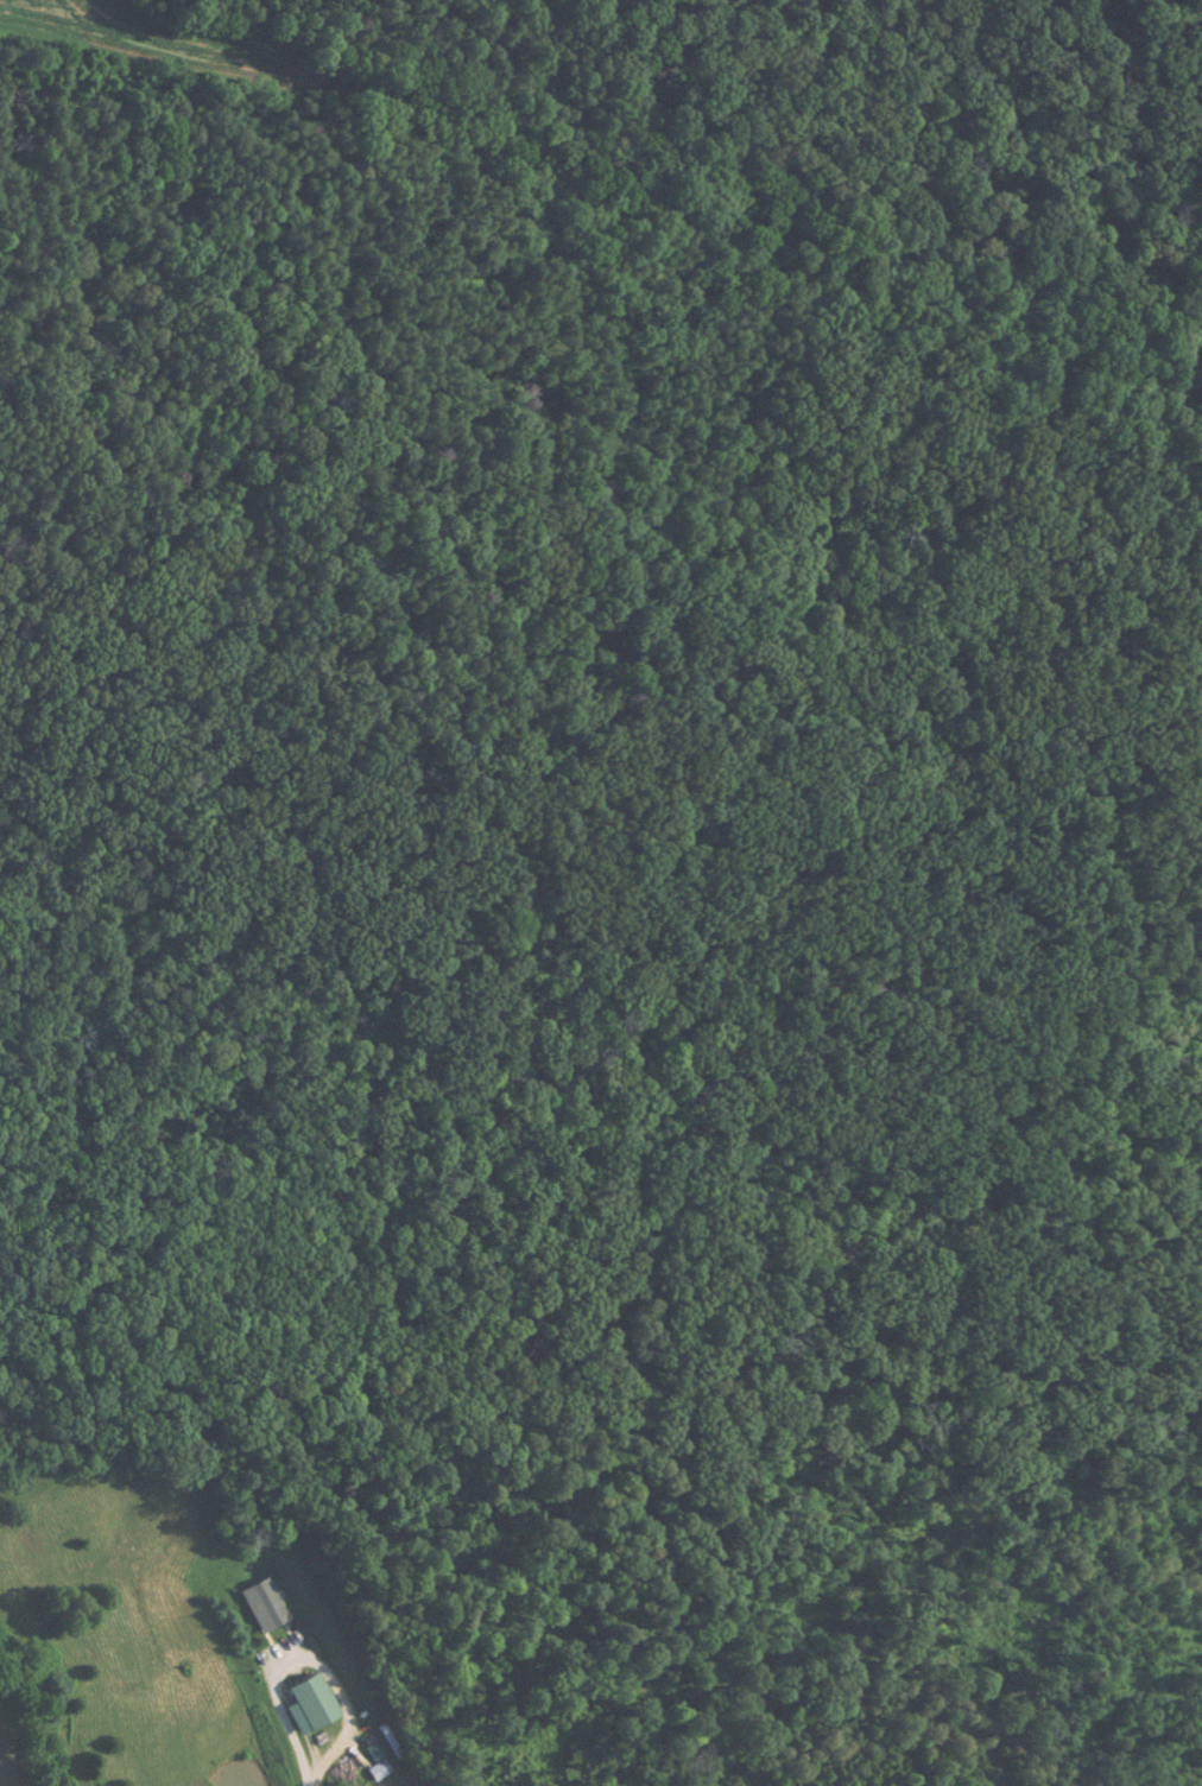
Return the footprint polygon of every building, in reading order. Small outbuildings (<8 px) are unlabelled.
[(232,1590),(254,1633),(283,1617),(261,1575),(232,1590)] [(278,1686),(298,1730),(331,1715),(311,1671),(278,1686)] [(369,1781),(386,1770),(379,1758),(361,1768),(369,1781)]
